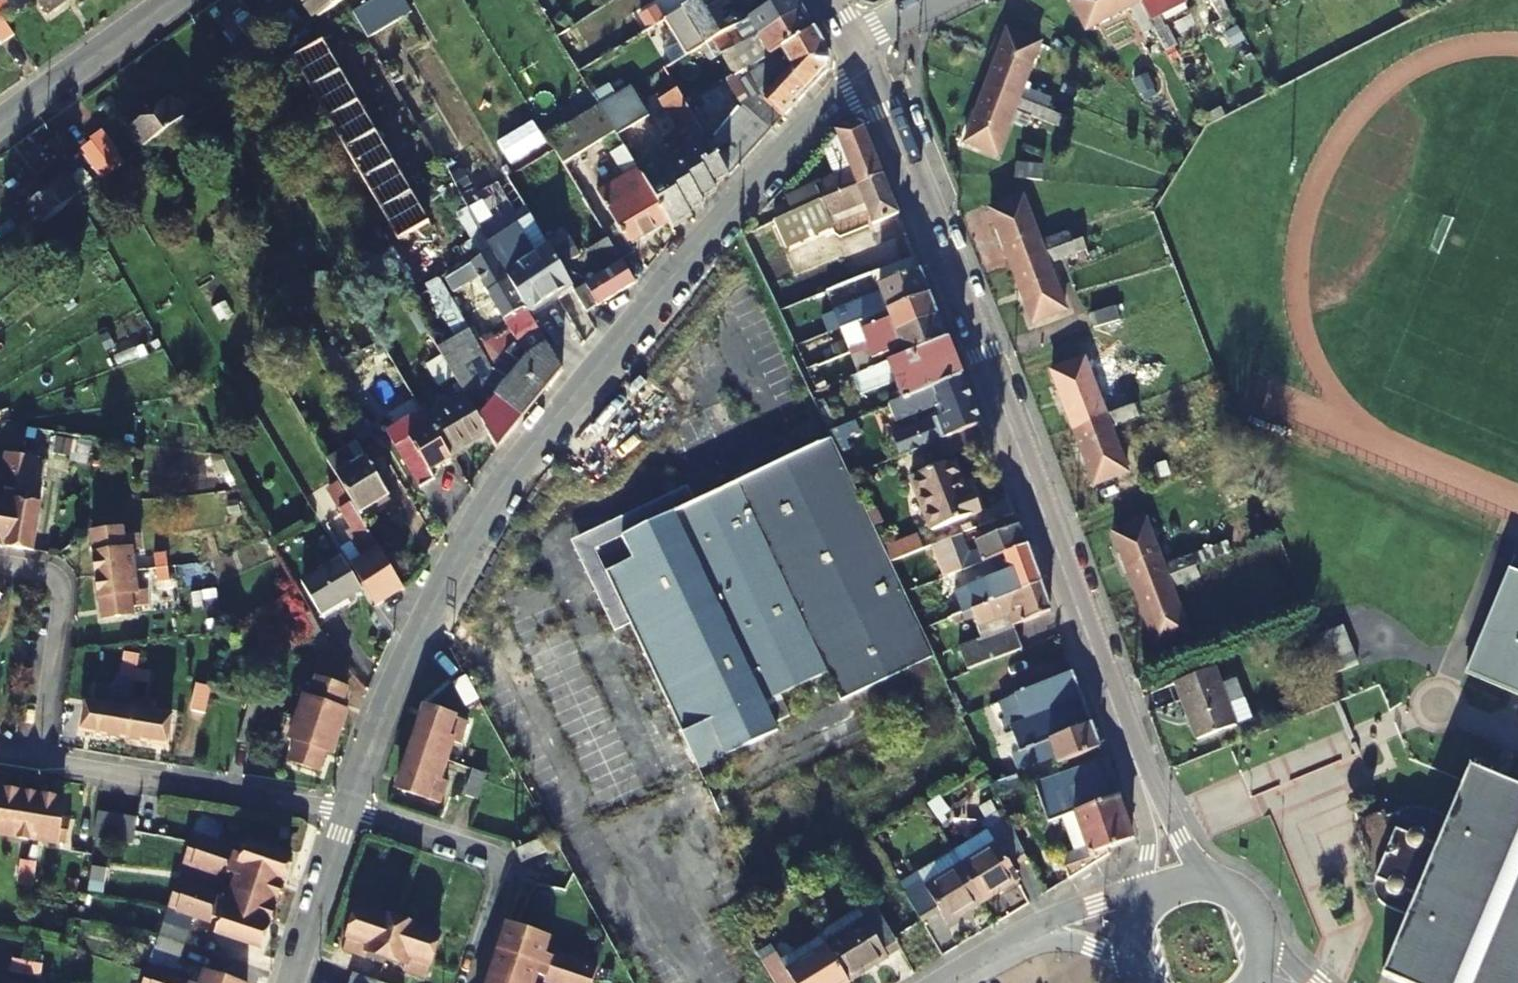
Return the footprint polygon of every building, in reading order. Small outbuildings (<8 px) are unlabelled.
[(9,9),(2,0),(1,0),(0,1),(0,15),(9,9)] [(70,0),(36,0),(48,16),(70,0)] [(317,20),(342,1),(343,0),(303,0),(317,20)] [(342,1),(362,34),(406,8),(401,0),(343,0),(342,1)] [(661,21),(684,58),(710,42),(723,34),(738,24),(722,0),(696,0),(661,21)] [(756,34),(799,9),(793,0),(778,0),(747,19),(756,34)] [(1142,35),(1152,30),(1137,0),(1070,0),(1086,30),(1129,7),(1142,35)] [(1152,30),(1165,54),(1175,48),(1152,0),(1137,0),(1152,30)] [(1220,21),(1231,15),(1223,0),(1202,0),(1189,7),(1198,24),(1216,14),(1220,21)] [(1243,0),(1225,0),(1242,32),(1255,25),(1243,0)] [(622,24),(629,35),(664,14),(658,3),(622,24)] [(716,69),(724,82),(811,30),(799,9),(756,34),(733,47),(739,55),(716,69)] [(594,61),(572,26),(555,37),(576,72),(594,61)] [(756,94),(760,100),(781,118),(826,67),(828,57),(811,30),(724,82),(718,85),(722,91),(746,76),(756,94)] [(1040,43),(1007,32),(986,88),(1057,114),(1068,119),(1072,109),(1022,89),(1040,43)] [(732,48),(723,34),(710,42),(718,55),(732,48)] [(329,44),(299,52),(317,113),(346,104),(329,44)] [(629,87),(620,73),(588,93),(597,106),(629,87)] [(145,148),(184,118),(160,86),(121,116),(145,148)] [(1014,111),(1052,126),(1057,114),(986,88),(964,143),(996,156),(1014,111)] [(647,117),(631,90),(599,109),(613,133),(616,137),(647,117)] [(711,186),(727,176),(708,144),(675,90),(656,101),(674,131),(663,138),(673,157),(699,199),(714,191),(711,186)] [(781,118),(760,100),(756,94),(743,105),(770,129),(781,118)] [(743,105),(722,129),(749,153),(770,129),(743,105)] [(545,138),(561,164),(613,133),(599,109),(597,107),(545,138)] [(792,211),(883,175),(864,127),(843,123),(835,132),(848,163),(843,172),(785,196),(792,211)] [(749,153),(722,129),(708,144),(727,176),(749,153)] [(89,138),(91,141),(113,171),(124,163),(100,130),(89,138)] [(111,173),(113,171),(91,141),(80,149),(102,179),(111,173)] [(602,232),(620,262),(633,253),(629,246),(667,223),(640,177),(622,147),(608,155),(622,177),(596,192),(615,224),(602,232)] [(686,214),(702,204),(699,199),(673,157),(640,177),(667,223),(672,229),(689,219),(686,214)] [(57,163),(19,192),(42,224),(77,198),(81,195),(57,163)] [(1041,180),(1042,165),(1015,163),(1014,178),(1041,180)] [(833,227),(830,218),(864,205),(872,225),(898,215),(883,175),(792,211),(773,221),(786,248),(833,227)] [(1022,198),(990,211),(1012,267),(1073,244),(1082,240),(1078,229),(1040,243),(1022,198)] [(573,291),(586,313),(633,283),(620,262),(602,232),(588,209),(572,219),(589,249),(584,251),(599,275),(573,291)] [(579,255),(561,228),(542,240),(546,246),(559,268),(579,255)] [(1048,266),(1077,255),(1073,244),(1012,267),(1034,323),(1066,311),(1048,266)] [(497,262),(527,312),(569,285),(559,268),(546,246),(529,256),(522,246),(497,262)] [(489,253),(486,248),(470,258),(473,263),(470,265),(514,340),(490,371),(466,330),(454,338),(423,286),(405,296),(439,353),(464,396),(487,434),(496,450),(523,416),(561,371),(527,312),(497,262),(491,252),(489,253)] [(875,315),(885,311),(929,294),(914,257),(887,268),(891,280),(877,285),(879,292),(846,304),(840,286),(826,291),(840,329),(868,318),(875,315)] [(452,333),(466,326),(440,278),(426,285),(452,333)] [(885,311),(888,319),(878,323),(871,326),(868,318),(840,329),(844,341),(823,350),(827,361),(938,318),(929,294),(885,311)] [(885,311),(875,315),(878,323),(888,319),(885,311)] [(900,349),(903,358),(946,341),(938,318),(827,361),(818,364),(827,388),(853,378),(876,368),(873,359),(900,349)] [(876,368),(853,378),(860,395),(894,382),(902,401),(961,378),(946,341),(903,358),(876,368)] [(1083,359),(1052,371),(1073,428),(1098,418),(1143,401),(1139,391),(1102,406),(1083,359)] [(334,371),(327,375),(336,391),(332,394),(347,418),(345,419),(357,441),(370,433),(336,375),(334,371)] [(900,457),(980,426),(961,378),(902,401),(889,406),(895,422),(938,405),(942,416),(932,420),(932,421),(892,437),(900,457)] [(487,434),(464,396),(425,419),(448,457),(487,434)] [(816,403),(829,431),(837,428),(825,399),(816,403)] [(1098,418),(1073,428),(1094,485),(1127,472),(1110,427),(1147,412),(1143,401),(1098,418)] [(433,478),(430,472),(450,460),(448,457),(425,419),(421,411),(384,432),(418,488),(433,478)] [(855,420),(837,428),(829,431),(832,437),(840,454),(850,450),(847,440),(861,434),(855,420)] [(763,470),(866,690),(934,657),(896,573),(890,562),(840,454),(832,437),(763,470)] [(141,492),(216,489),(215,468),(204,468),(203,447),(139,449),(141,492)] [(341,486),(358,515),(388,498),(365,459),(354,465),(346,450),(327,461),(341,486)] [(0,501),(0,544),(8,546),(23,456),(7,453),(1,489),(5,495),(5,502),(0,501)] [(8,546),(35,550),(41,507),(25,504),(26,499),(33,494),(38,458),(23,456),(8,546)] [(967,496),(953,460),(911,477),(932,530),(981,511),(975,493),(967,496)] [(598,573),(605,587),(612,585),(630,624),(698,767),(778,730),(776,723),(791,716),(782,695),(796,688),(824,675),(826,673),(840,702),(866,690),(763,470),(695,502),(617,539),(592,534),(585,566),(603,571),(598,573)] [(358,515),(341,486),(329,494),(352,531),(348,533),(364,560),(353,566),(376,606),(403,590),(358,515)] [(617,539),(695,502),(687,487),(574,542),(585,566),(592,534),(617,539)] [(1145,521),(1113,534),(1135,590),(1145,586),(1205,563),(1201,553),(1163,568),(1145,521)] [(992,559),(1004,555),(1025,546),(1018,526),(974,542),(977,551),(970,554),(962,534),(931,546),(943,578),(992,559)] [(97,576),(136,571),(133,551),(140,551),(139,535),(125,537),(124,530),(92,535),(97,576)] [(890,559),(920,549),(916,537),(886,547),(890,559)] [(264,541),(210,559),(217,578),(270,560),(264,541)] [(1009,569),(997,574),(951,591),(954,599),(947,602),(953,619),(954,618),(1039,583),(1025,546),(1004,555),(1009,569)] [(167,554),(155,555),(156,569),(168,567),(167,554)] [(1004,555),(992,559),(997,574),(1009,569),(1004,555)] [(896,573),(908,568),(903,557),(890,562),(896,573)] [(304,584),(322,614),(362,590),(344,560),(304,584)] [(1188,634),(1171,589),(1209,575),(1205,563),(1145,586),(1135,590),(1156,646),(1188,634)] [(612,585),(605,587),(598,573),(603,571),(585,566),(616,631),(625,626),(630,624),(612,585)] [(170,580),(168,567),(156,569),(158,582),(170,580)] [(97,576),(102,618),(135,614),(134,608),(148,606),(146,591),(139,591),(136,571),(97,576)] [(1496,596),(1517,605),(1517,578),(1506,573),(1496,596)] [(957,625),(974,618),(979,631),(1010,619),(1013,627),(1050,613),(1039,583),(954,618),(957,625)] [(1496,596),(1464,672),(1517,694),(1517,605),(1496,596)] [(297,619),(316,651),(329,644),(310,611),(297,619)] [(1048,617),(1015,626),(1020,644),(1053,635),(1048,617)] [(1010,619),(979,631),(981,639),(1013,627),(1010,619)] [(1359,664),(1345,626),(1318,636),(1332,674),(1359,664)] [(959,647),(967,670),(1021,650),(1015,632),(979,645),(977,640),(959,647)] [(134,681),(136,668),(122,666),(120,678),(134,681)] [(147,683),(149,670),(136,668),(134,681),(147,683)] [(1197,742),(1237,727),(1214,668),(1175,683),(1197,742)] [(1011,756),(1090,725),(1071,673),(1000,702),(1015,744),(1009,746),(1011,756)] [(824,675),(796,688),(803,703),(830,690),(824,675)] [(456,683),(469,707),(481,700),(469,676),(456,683)] [(341,710),(347,690),(317,680),(311,700),(305,698),(301,709),(321,717),(325,704),(341,710)] [(204,715),(211,688),(197,685),(190,711),(204,715)] [(130,701),(110,697),(111,689),(96,687),(93,701),(87,700),(81,732),(124,739),(130,701)] [(151,711),(152,705),(130,701),(124,739),(166,746),(172,714),(151,711)] [(256,719),(260,721),(263,708),(252,704),(237,743),(246,746),(256,719)] [(321,717),(301,709),(298,719),(295,727),(315,734),(312,746),(327,751),(334,753),(347,712),(341,710),(325,704),(321,717)] [(412,749),(447,761),(453,742),(461,744),(468,722),(425,708),(412,749)] [(246,746),(251,748),(260,721),(256,719),(246,746)] [(1090,725),(1011,756),(1016,770),(1033,764),(1034,766),(1054,759),(1056,766),(1099,750),(1090,725)] [(297,741),(290,761),(320,771),(327,751),(312,746),(315,734),(295,727),(291,739),(297,741)] [(412,749),(398,790),(441,803),(449,780),(442,778),(447,761),(412,749)] [(1103,760),(1034,784),(1045,817),(1029,823),(1053,889),(1088,868),(1118,850),(1132,841),(1103,760)] [(472,769),(464,794),(478,799),(486,773),(472,769)] [(1469,769),(1449,818),(1441,814),(1428,812),(1415,812),(1388,820),(1387,826),(1367,833),(1376,862),(1385,862),(1376,881),(1378,895),(1386,904),(1395,910),(1405,915),(1408,915),(1383,976),(1400,982),(1517,982),(1517,790),(1469,769)] [(23,792),(0,788),(0,834),(24,837),(32,839),(35,817),(19,814),(23,792)] [(35,817),(32,839),(56,843),(57,836),(70,838),(73,820),(60,818),(63,799),(31,793),(23,792),(19,814),(35,817)] [(138,817),(99,810),(97,824),(136,829),(138,817)] [(136,829),(97,824),(94,837),(133,844),(136,829)] [(960,865),(982,902),(1019,879),(1011,867),(1026,858),(1011,825),(992,837),(996,843),(960,865)] [(235,848),(201,836),(194,834),(189,849),(283,880),(291,856),(249,842),(244,856),(239,855),(235,848)] [(548,852),(545,845),(542,839),(517,850),(516,851),(522,865),(524,863),(548,852)] [(283,880),(189,849),(184,863),(224,877),(232,874),(237,875),(233,888),(276,902),(283,880)] [(900,886),(903,891),(921,880),(925,887),(960,865),(953,854),(900,886)] [(16,881),(20,858),(13,856),(9,880),(16,881)] [(27,859),(20,858),(16,881),(23,883),(27,859)] [(903,891),(921,922),(939,910),(947,923),(982,902),(960,865),(925,887),(921,880),(903,891)] [(174,893),(268,925),(276,902),(233,888),(229,901),(223,899),(219,892),(179,878),(174,893)] [(222,921),(218,935),(260,949),(268,925),(174,893),(169,908),(176,911),(208,921),(215,919),(222,921)] [(858,910),(865,921),(825,945),(846,979),(870,965),(872,967),(901,950),(872,901),(858,910)] [(345,951),(368,959),(370,952),(387,958),(399,921),(360,908),(345,951)] [(399,921),(387,958),(403,964),(402,970),(424,977),(439,935),(399,921)] [(188,932),(162,924),(159,936),(184,945),(188,932)] [(594,982),(599,967),(557,953),(553,956),(545,954),(550,940),(508,926),(500,950),(594,982)] [(184,945),(159,936),(155,949),(181,958),(184,945)] [(777,954),(762,963),(774,982),(846,982),(847,982),(846,979),(825,945),(787,968),(777,954)] [(538,977),(545,979),(548,982),(549,982),(594,982),(500,950),(492,974),(518,982),(536,982),(538,977)] [(370,952),(368,959),(384,965),(387,958),(370,952)] [(23,980),(26,968),(12,965),(10,977),(23,980)] [(157,967),(150,965),(145,979),(157,982),(193,982),(190,977),(157,967)] [(37,982),(39,970),(26,968),(23,980),(37,982)] [(205,973),(201,982),(236,982),(205,973)] [(492,974),(489,982),(518,982),(492,974)]
